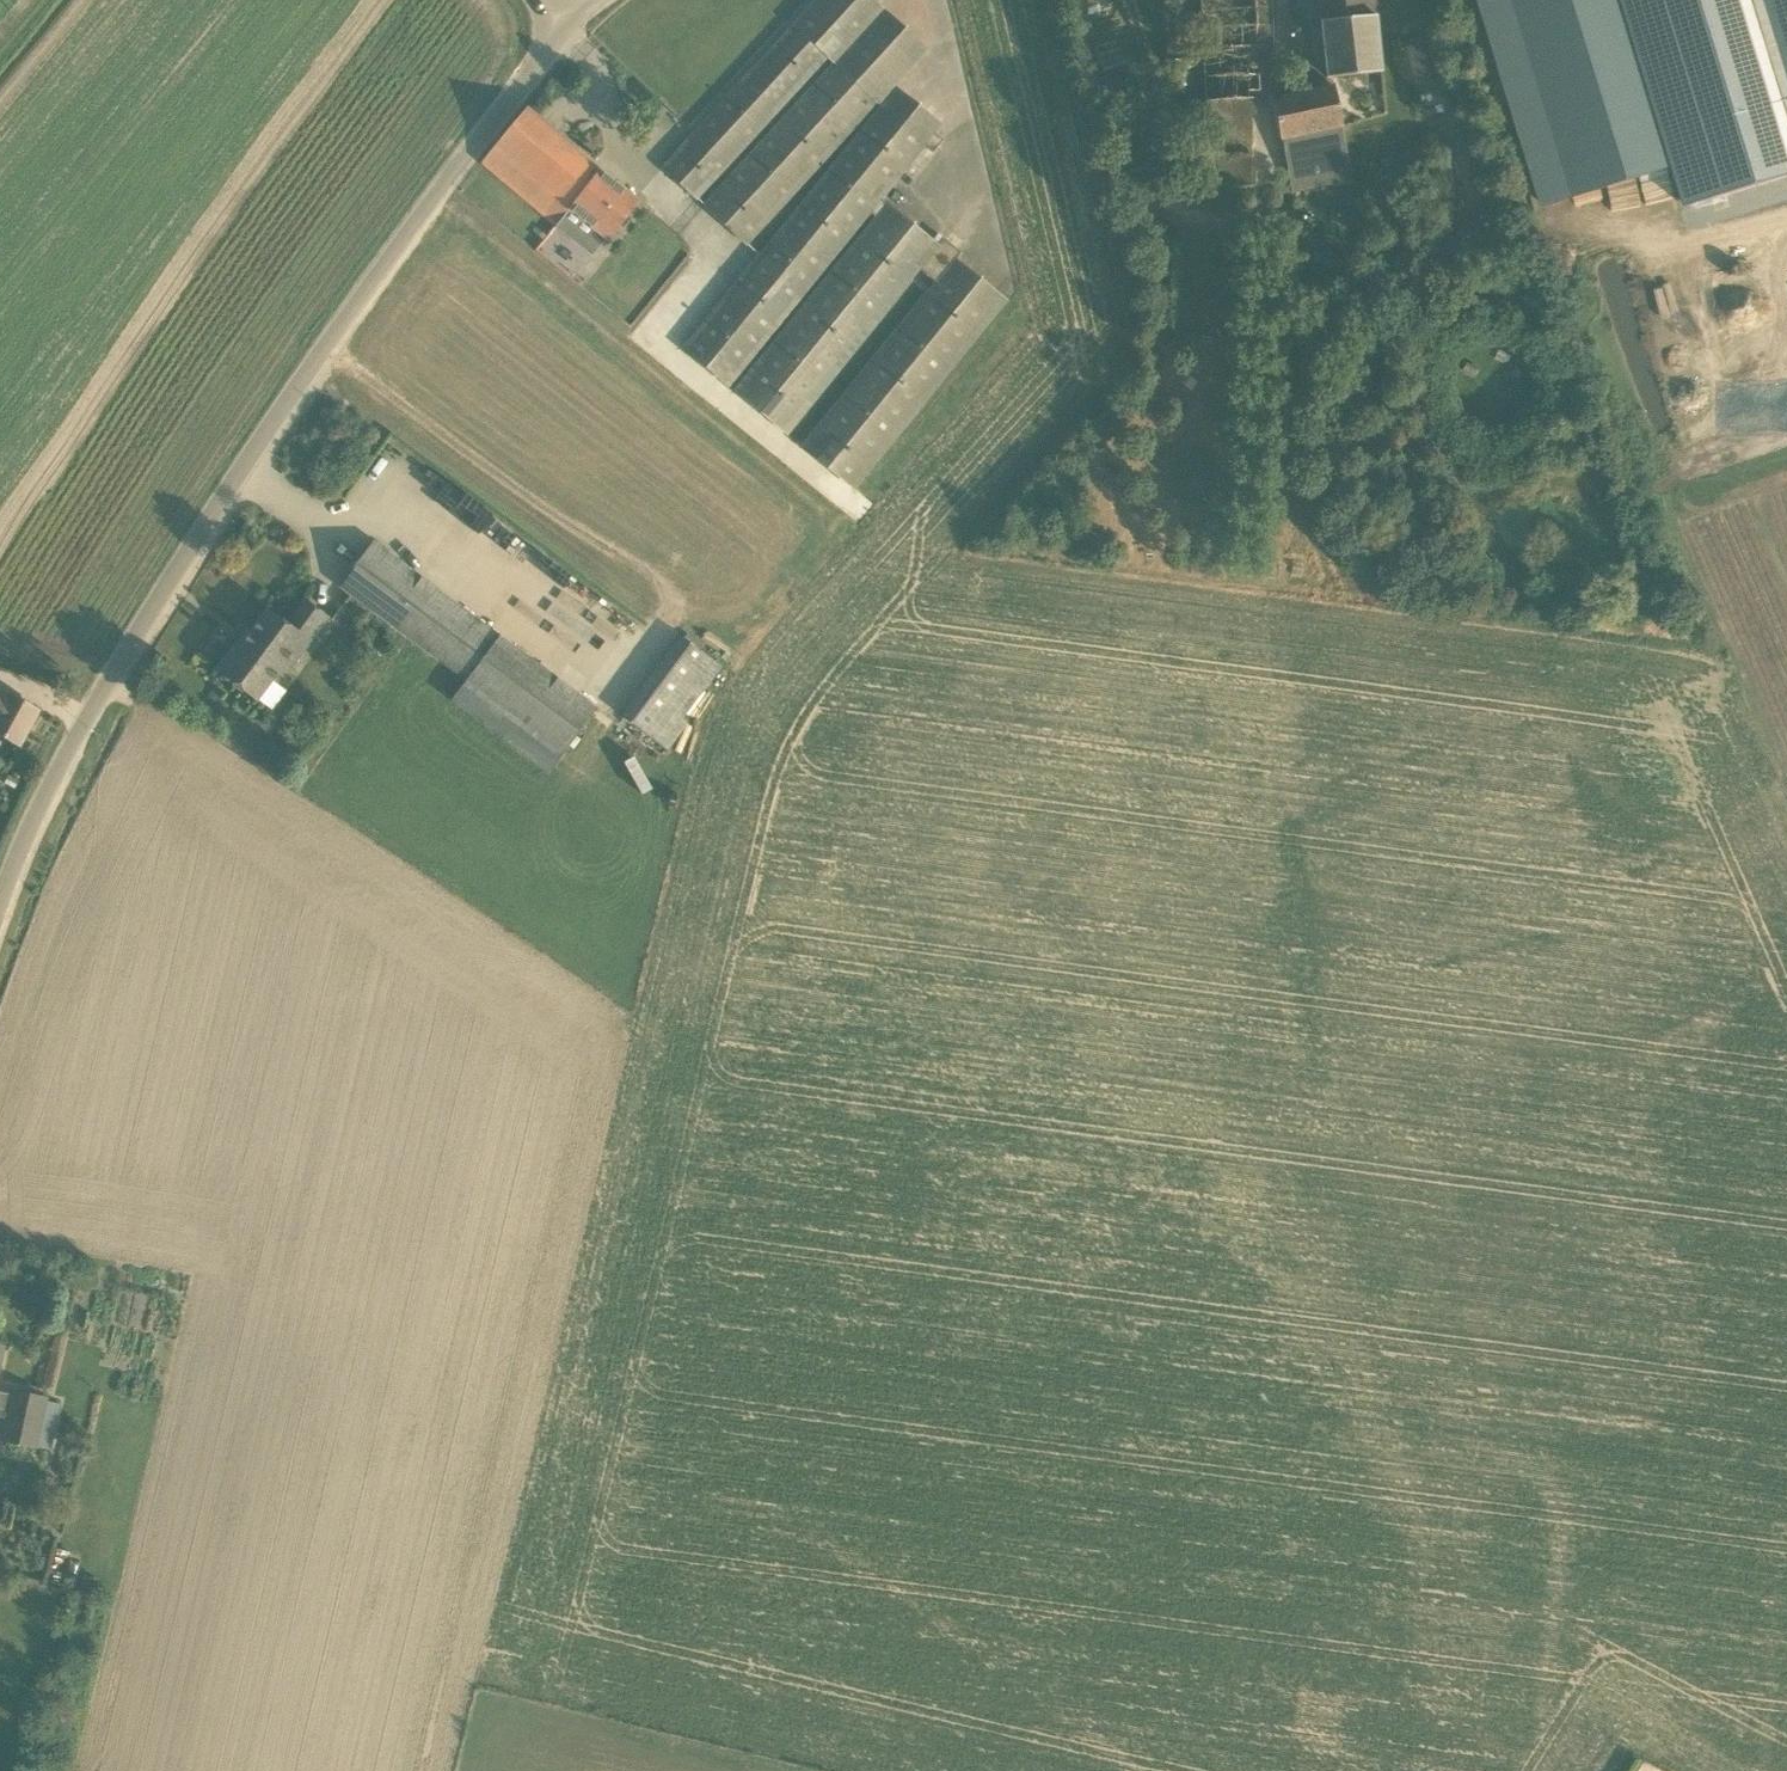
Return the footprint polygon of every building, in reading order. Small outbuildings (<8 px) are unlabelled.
[(873,0),(816,0),(694,134),(664,166),(699,198),(827,58),(832,63),(703,203),(749,244),(910,66),(926,48),(873,0)] [(1205,98),(1206,152),(1201,152),(1199,181),(1254,184),(1256,154),(1251,154),(1250,114),(1257,114),(1256,96),(1259,96),(1254,0),(1199,0),(1205,98)] [(1327,77),(1381,71),(1375,0),(1319,0),(1327,77)] [(1543,207),(1678,164),(1692,210),(1786,181),(1786,0),(1480,0),(1543,207)] [(1417,91),(1436,86),(1422,35),(1403,40),(1417,91)] [(1292,193),(1353,180),(1342,125),(1334,85),(1282,96),(1283,102),(1275,104),(1282,138),(1292,193)] [(787,435),(921,269),(934,279),(800,444),(852,487),(1004,300),(954,258),(960,250),(944,237),(938,244),(882,201),(925,145),(933,151),(942,140),(935,133),(942,124),(896,87),(681,349),(728,387),(870,213),(874,216),(732,391),(787,435)] [(608,240),(639,200),(600,170),(525,109),(482,162),(558,225),(571,210),(608,240)] [(341,586),(546,738),(564,752),(596,709),(502,638),(373,542),(341,586)] [(309,644),(329,617),(307,601),(289,626),(268,611),(242,645),(238,642),(218,669),(256,698),(278,668),(287,675),(309,644)] [(621,714),(667,750),(689,724),(680,717),(719,666),(680,635),(621,714)] [(20,744),(39,710),(9,693),(7,697),(0,693),(0,733),(20,744)] [(7,1413),(1,1438),(36,1445),(46,1400),(46,1398),(14,1391),(13,1395),(0,1393),(0,1412),(7,1413)]
